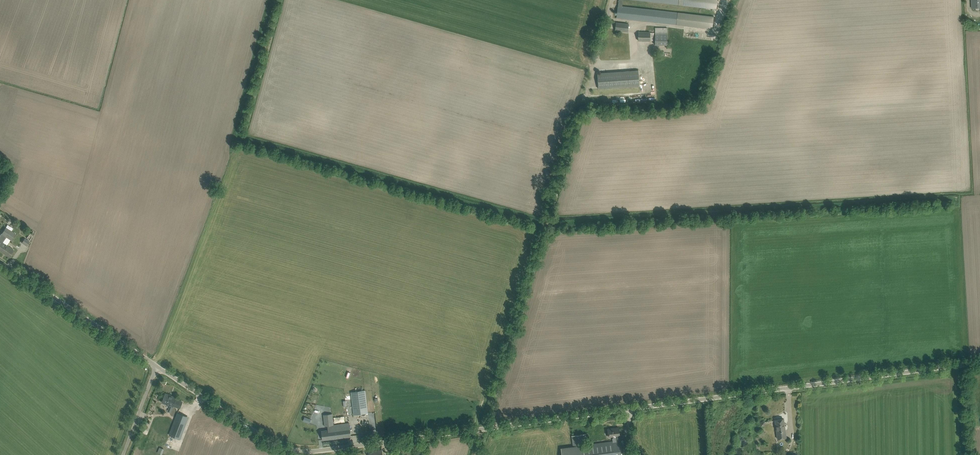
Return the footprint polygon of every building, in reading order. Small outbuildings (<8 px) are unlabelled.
[(618,7),(616,18),(676,25),(712,29),(714,16),(678,12),(678,13),(622,6),(623,0),(619,0),(618,7)] [(679,5),(716,9),(717,0),(637,0),(679,5)] [(629,24),(621,23),(616,23),(615,30),(628,32),(629,24)] [(667,45),(667,33),(667,28),(655,27),(655,33),(655,45),(667,45)] [(654,33),(638,32),(638,41),(654,41),(654,33)] [(598,89),(639,86),(638,70),(597,73),(598,89)] [(6,237),(11,231),(6,227),(2,234),(4,235),(3,236),(0,239),(0,246),(3,242),(6,237)] [(11,231),(6,237),(11,240),(16,234),(11,231)] [(12,253),(14,250),(3,242),(0,246),(0,251),(9,257),(12,253)] [(365,390),(351,392),(354,415),(368,413),(365,390)] [(172,396),(172,397),(165,394),(162,402),(162,403),(169,406),(167,411),(171,412),(173,405),(180,408),(182,402),(176,399),(176,398),(172,396)] [(335,418),(333,419),(332,414),(324,415),(325,426),(328,426),(328,430),(321,431),(322,435),(322,440),(351,436),(350,431),(349,423),(333,425),(333,421),(335,421),(335,418)] [(778,439),(781,438),(786,438),(784,419),(775,420),(778,439)] [(622,440),(620,440),(618,427),(618,428),(613,429),(612,428),(608,429),(609,437),(613,436),(614,437),(612,439),(612,441),(587,445),(586,434),(571,436),(573,446),(561,448),(562,454),(624,454),(622,440)] [(222,445),(212,442),(208,454),(219,454),(222,445)]
